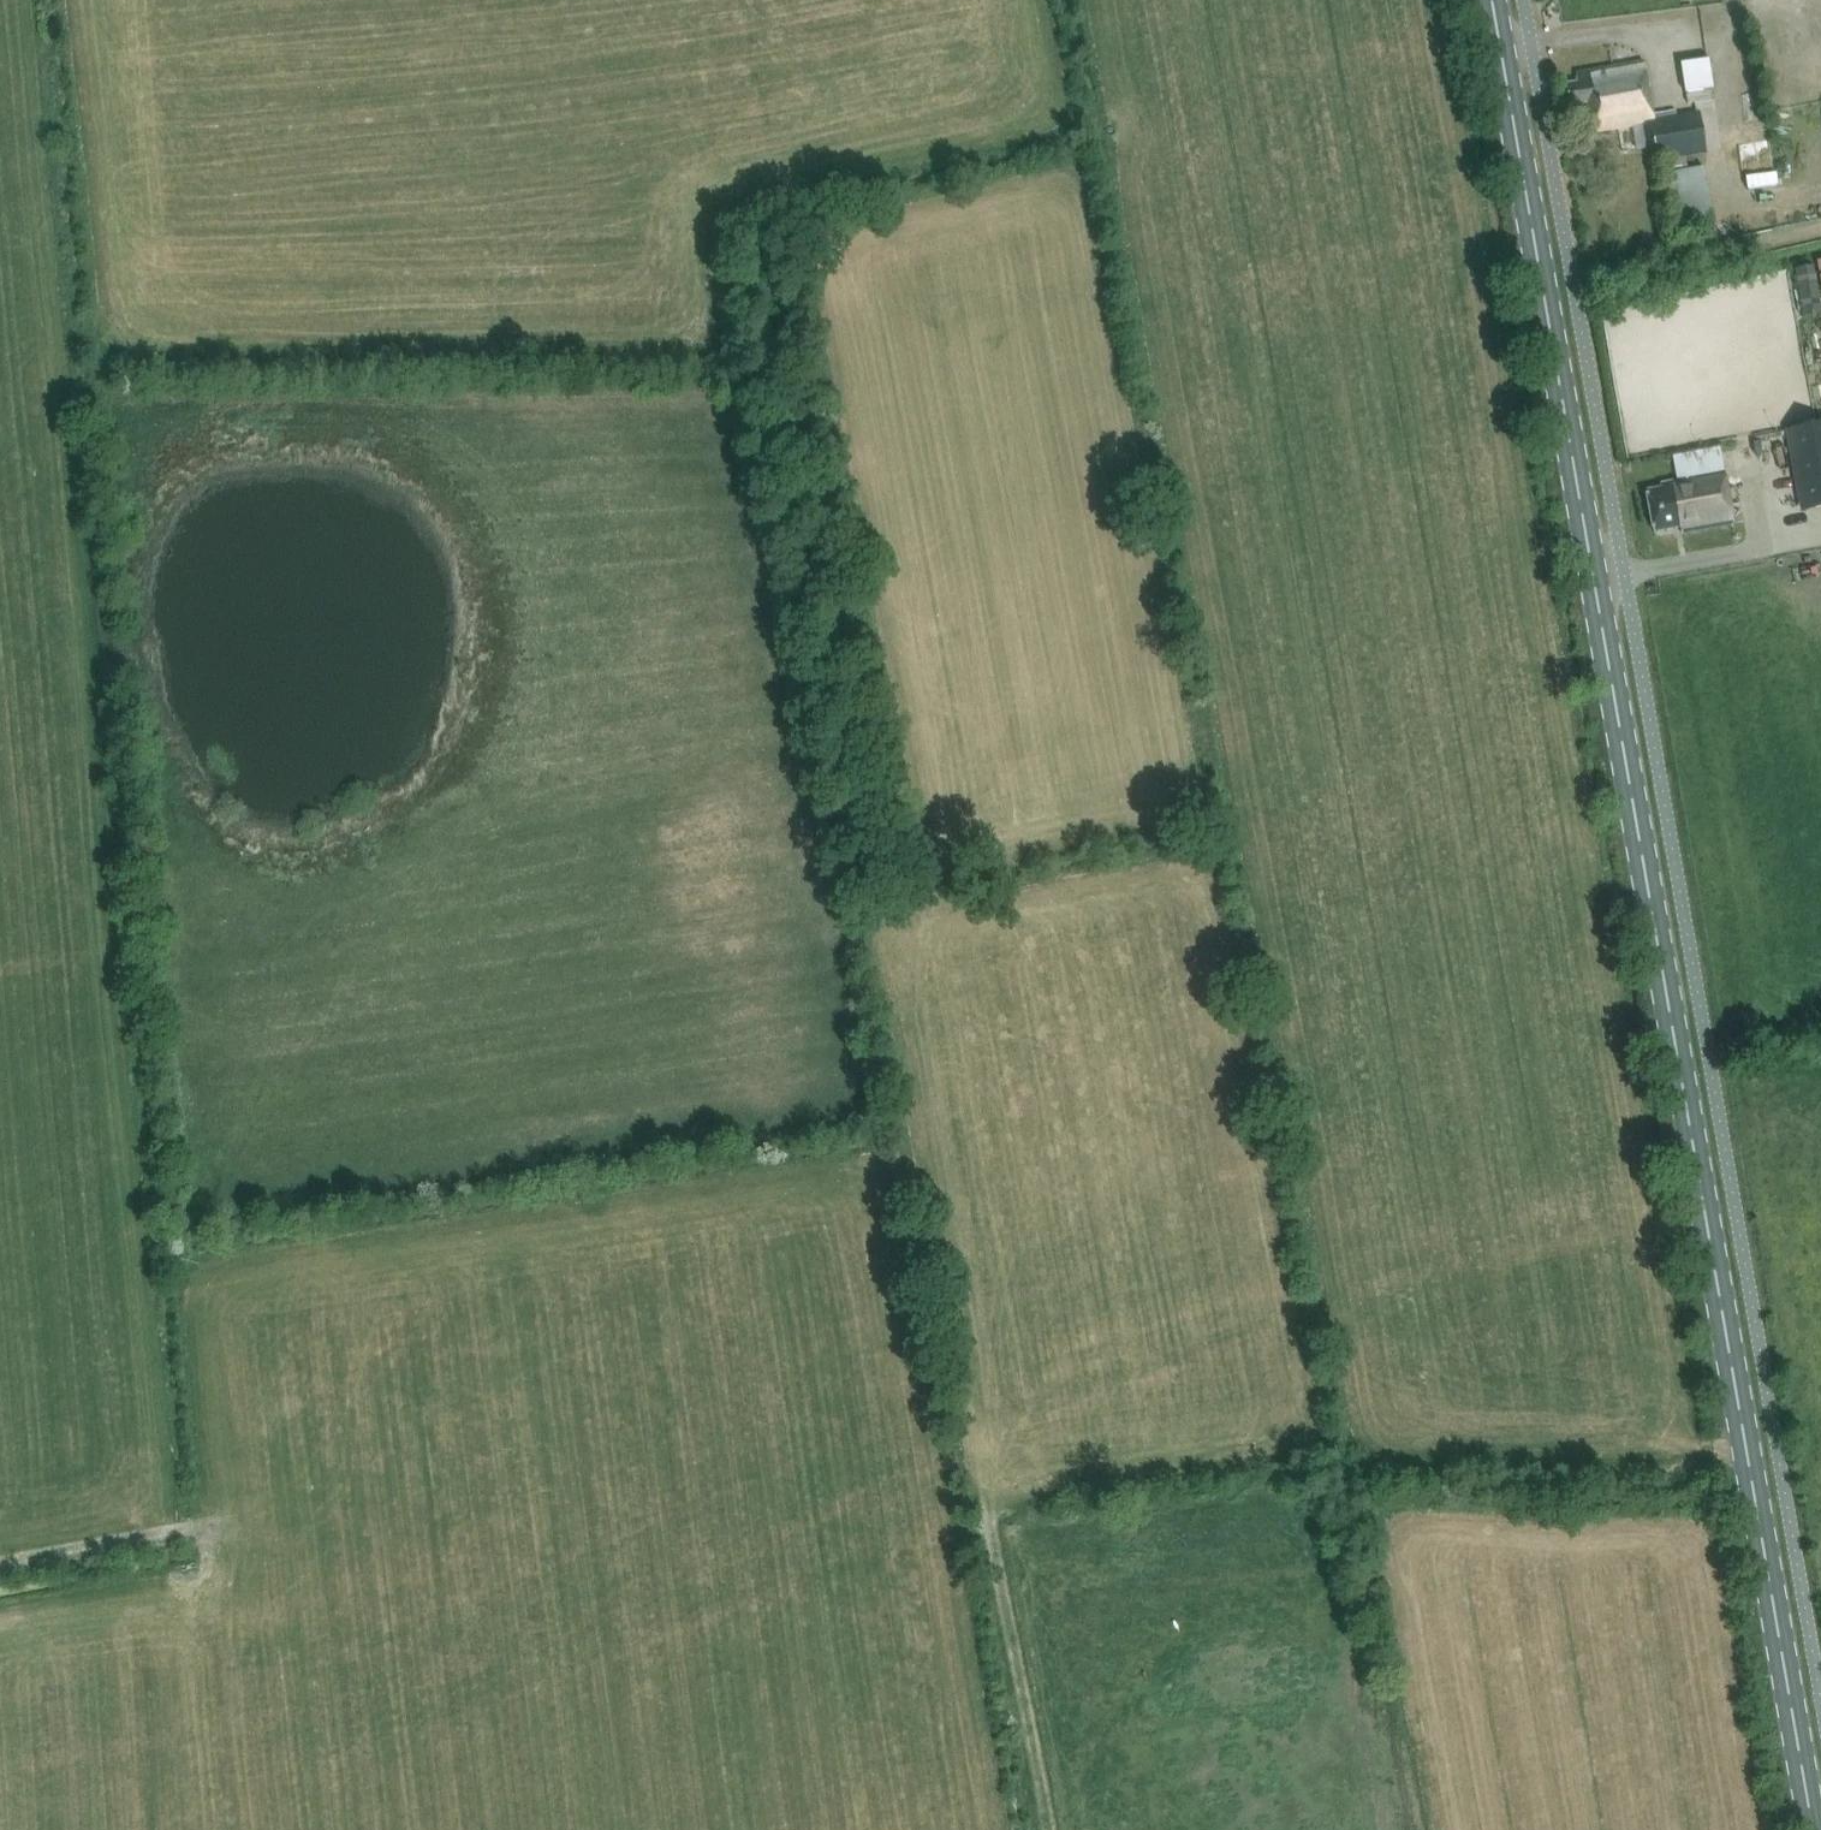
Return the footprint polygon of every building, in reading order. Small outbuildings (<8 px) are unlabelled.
[(1713,89),(1710,59),(1681,64),(1688,104),(1713,100),(1711,89),(1713,89)] [(1650,116),(1641,63),(1574,74),(1575,80),(1563,82),(1567,106),(1584,104),(1589,133),(1644,123),(1650,160),(1702,152),(1696,116),(1673,120),(1672,112),(1650,116)] [(1713,224),(1704,167),(1665,174),(1675,231),(1713,224)] [(1795,270),(1804,317),(1820,314),(1820,307),(1813,266),(1795,270)] [(1787,431),(1803,509),(1820,506),(1820,424),(1787,431)] [(1685,470),(1683,457),(1672,459),(1674,472),(1685,470)] [(1731,523),(1721,472),(1659,484),(1660,489),(1644,492),(1651,532),(1679,527),(1680,533),(1731,523)]
